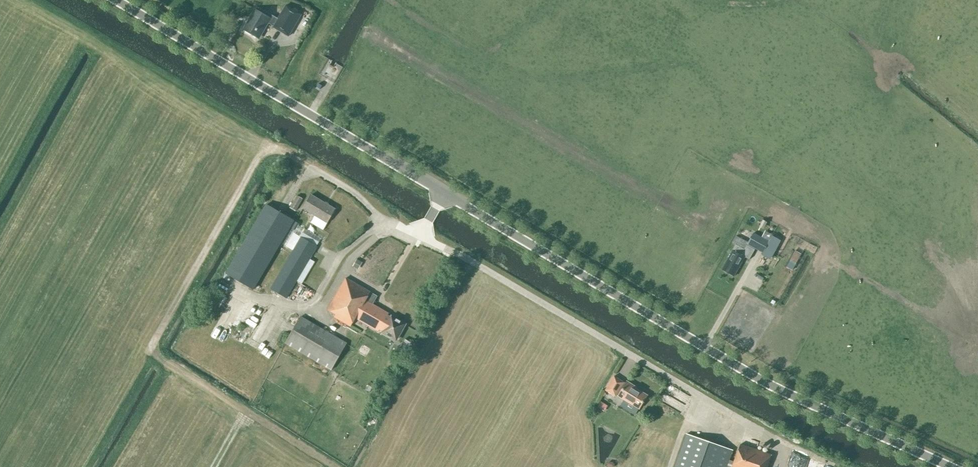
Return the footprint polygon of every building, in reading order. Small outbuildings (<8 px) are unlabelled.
[(270,18),(255,9),(243,29),(258,38),(262,32),(263,33),(268,23),(274,27),(273,28),(282,33),(290,18),(282,13),(278,19),(272,15),(270,18)] [(335,209),(311,195),(303,209),(327,223),(335,209)] [(290,208),(295,211),(302,199),(296,196),(290,208)] [(294,221),(266,205),(225,274),(253,290),(294,221)] [(733,250),(722,269),(734,276),(748,251),(751,246),(764,253),(765,252),(771,256),(780,240),(772,235),(769,241),(755,233),(746,250),(736,244),(733,250)] [(286,299),(316,247),(301,238),(271,290),(286,299)] [(346,279),(329,309),(336,314),(334,317),(351,327),(356,318),(378,331),(379,330),(383,332),(396,340),(405,324),(392,317),(391,319),(387,316),(389,313),(373,304),(377,296),(346,279)] [(347,343),(300,317),(285,344),(331,370),(347,343)] [(406,339),(399,353),(407,356),(413,343),(406,339)] [(635,388),(636,386),(627,381),(618,395),(639,409),(647,395),(635,388)] [(622,426),(615,422),(611,428),(618,432),(622,426)] [(769,464),(769,463),(772,455),(740,444),(734,463),(729,461),(731,455),(733,450),(686,434),(679,455),(675,466),(768,466),(769,464)]
